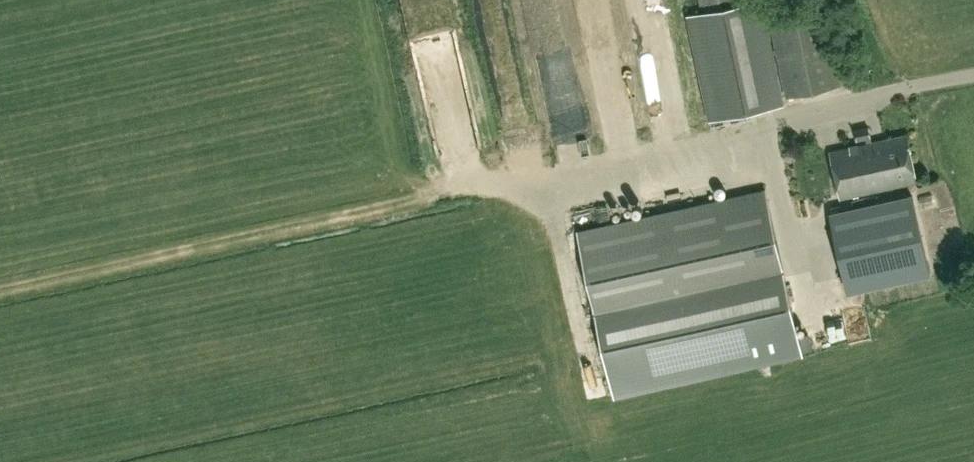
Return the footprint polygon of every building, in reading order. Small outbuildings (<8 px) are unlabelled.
[(494,14),(516,10),(514,0),(492,0),(494,14)] [(703,12),(688,16),(710,121),(784,105),(762,0),(761,0),(740,4),(739,0),(700,0),(703,12)] [(769,16),(786,97),(840,86),(823,4),(769,16)] [(840,199),(875,191),(917,182),(907,135),(872,142),(869,127),(855,130),(858,145),(830,152),(840,199)] [(765,190),(577,232),(614,395),(802,353),(765,190)] [(916,194),(832,214),(849,295),(934,276),(916,194)] [(809,215),(811,210),(806,205),(800,206),(798,213),(803,216),(809,215)]
